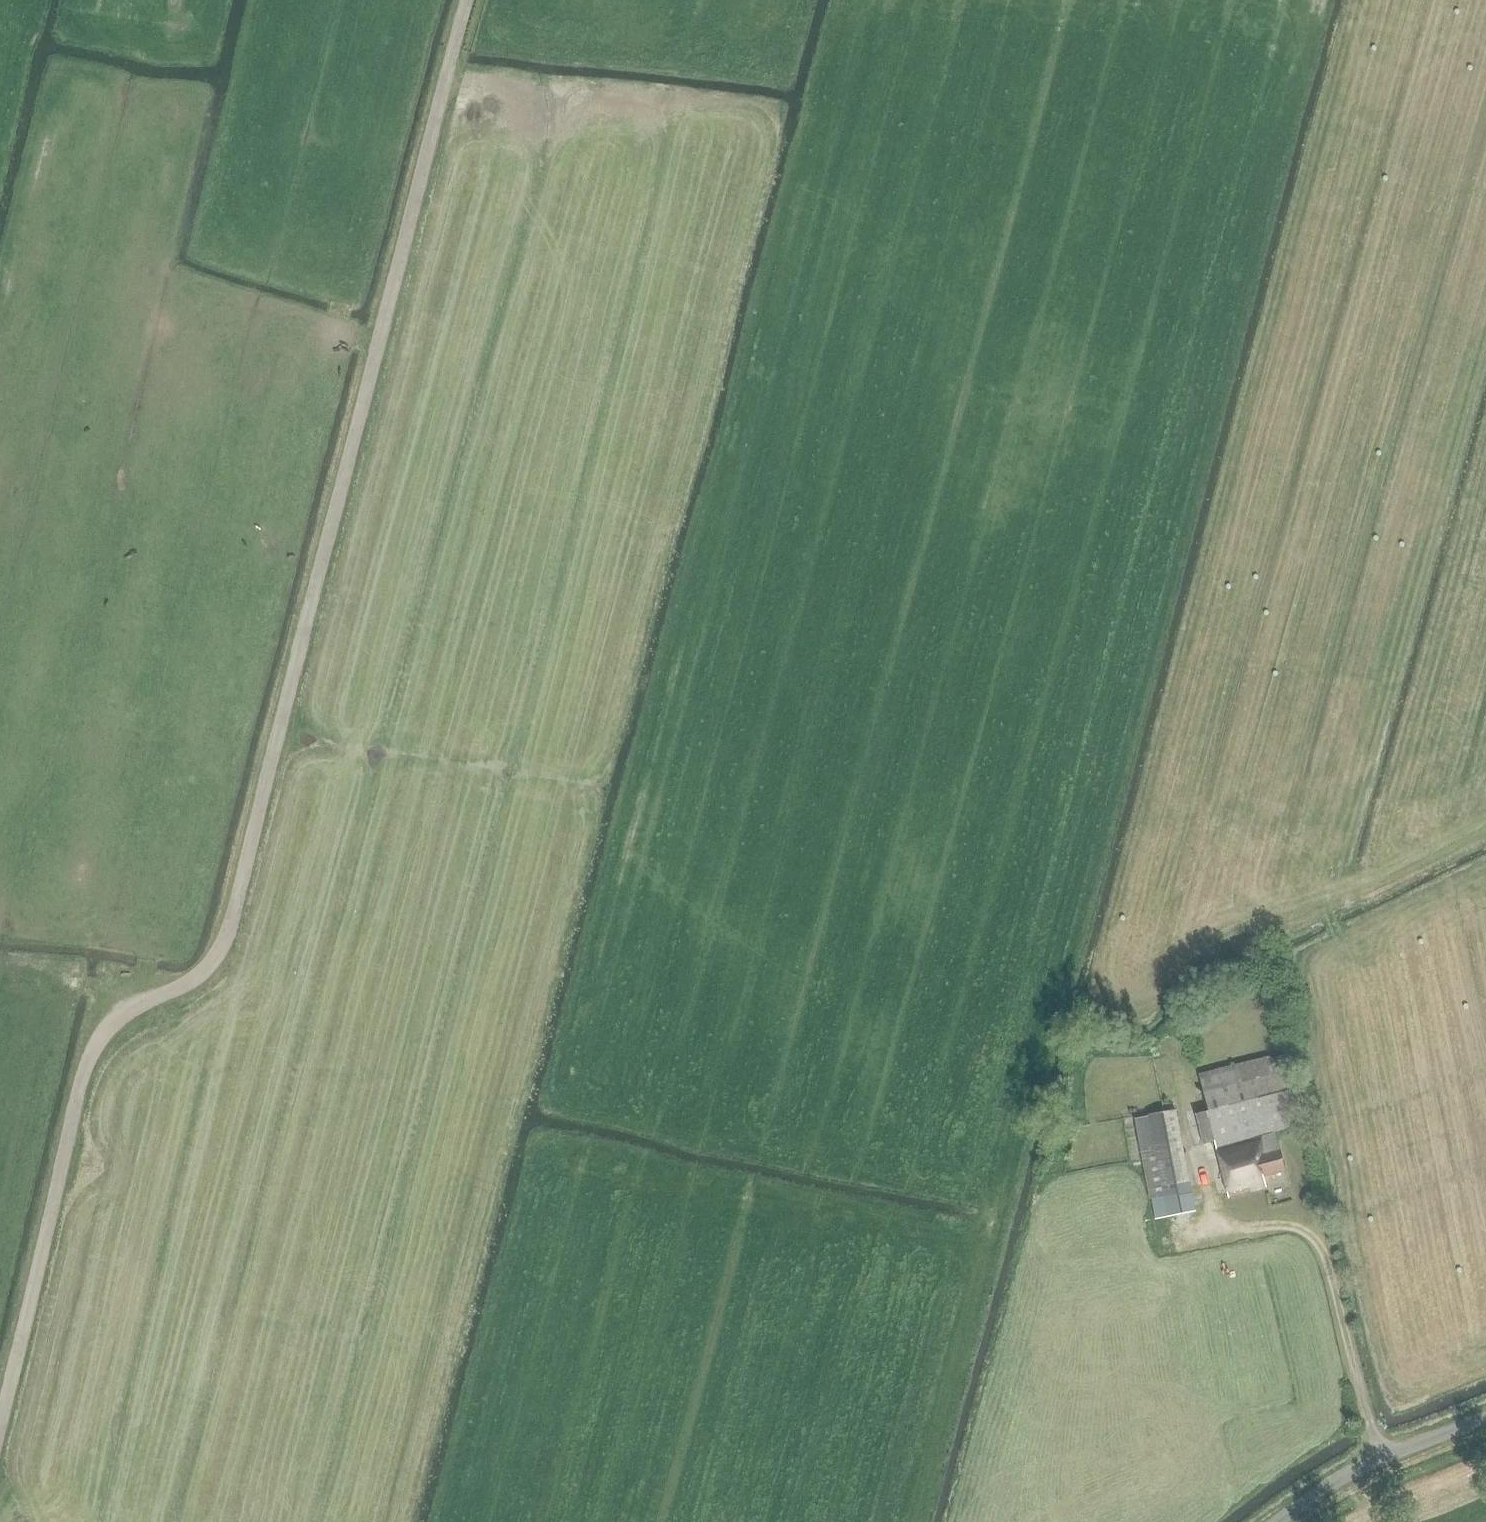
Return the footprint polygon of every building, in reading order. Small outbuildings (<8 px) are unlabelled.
[(1272,1076),(1267,1058),(1199,1075),(1208,1111),(1195,1115),(1203,1145),(1215,1142),(1217,1147),(1275,1131),(1305,1124),(1292,1071),(1272,1076)] [(1195,1214),(1177,1111),(1134,1119),(1153,1222),(1195,1214)] [(1263,1175),(1285,1169),(1275,1132),(1218,1148),(1231,1196),(1266,1186),(1263,1175)]
